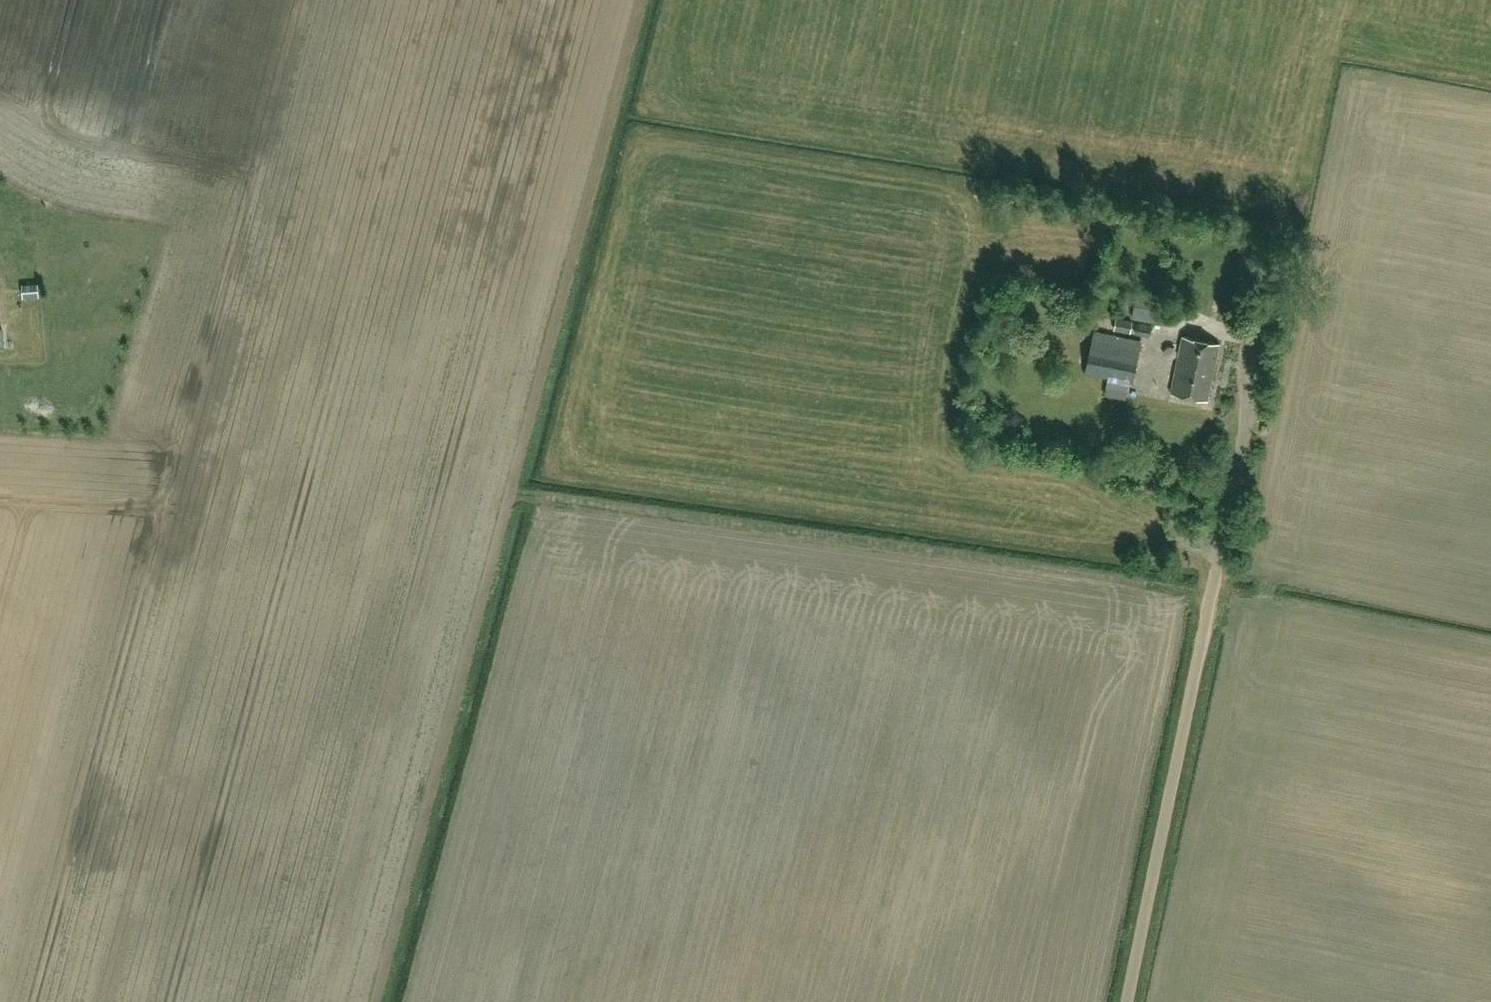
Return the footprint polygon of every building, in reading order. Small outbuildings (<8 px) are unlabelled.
[(1130,334),(1132,320),(1116,318),(1114,331),(1130,334)] [(1149,337),(1151,325),(1136,322),(1135,334),(1149,337)] [(1049,341),(1055,342),(1052,359),(1086,365),(1085,374),(1132,384),(1141,342),(1093,332),(1092,339),(1065,335),(1067,325),(1052,323),(1049,341)] [(1208,401),(1219,344),(1182,337),(1171,394),(1208,401)]
